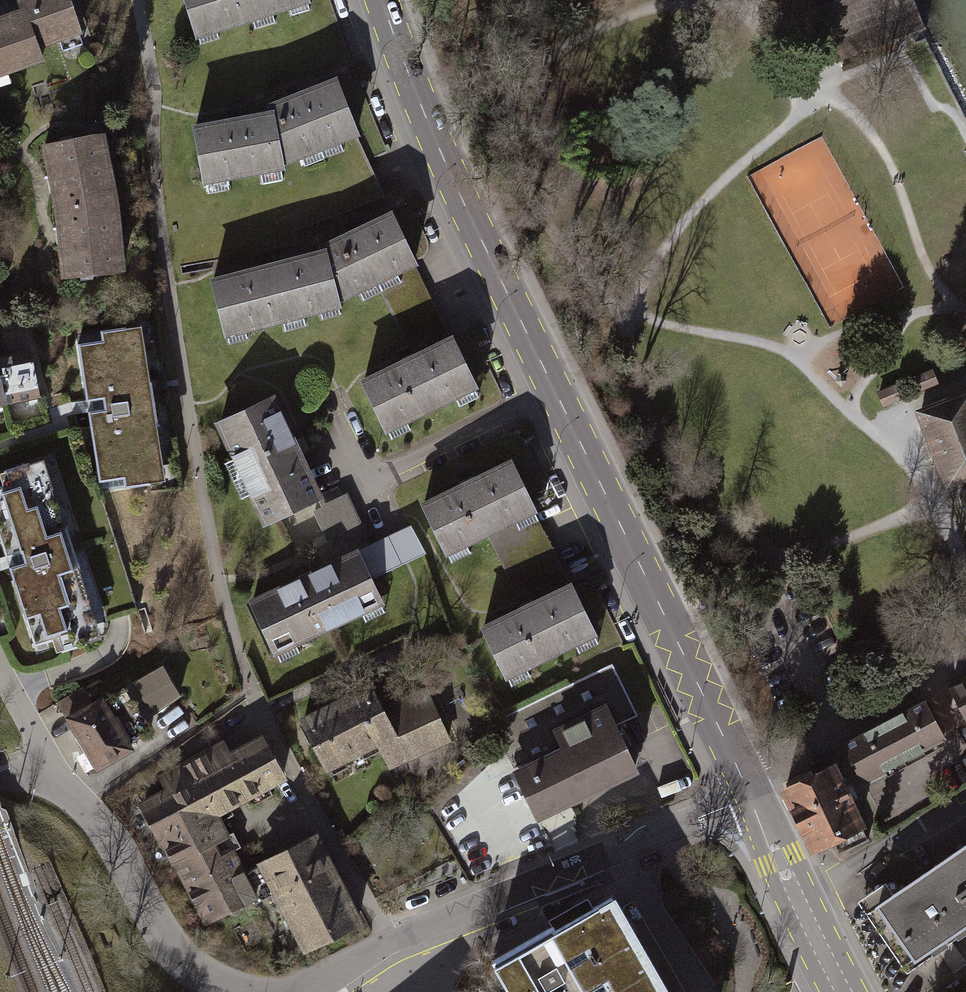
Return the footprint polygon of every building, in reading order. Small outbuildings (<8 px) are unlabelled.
[(43,59),(38,46),(80,32),(69,0),(18,0),(22,12),(0,20),(0,74),(43,59)] [(200,44),(310,9),(307,0),(186,0),(200,44)] [(784,20),(805,73),(924,28),(913,0),(837,0),(784,20)] [(336,82),(268,108),(269,115),(271,115),(280,163),(281,163),(356,133),(336,82)] [(269,115),(194,129),(204,183),(282,168),(281,163),(280,163),(271,115),(269,115)] [(58,211),(110,203),(97,135),(44,146),(58,211)] [(110,203),(58,211),(64,276),(117,271),(110,203)] [(392,215),(321,248),(322,253),(324,253),(336,299),(414,263),(392,215)] [(322,253),(212,282),(229,343),(340,314),(336,299),(324,253),(322,253)] [(138,328),(74,337),(95,491),(158,482),(138,328)] [(452,340),(363,382),(385,429),(474,386),(452,340)] [(0,378),(0,443),(13,440),(9,424),(41,418),(31,371),(0,378)] [(937,383),(932,371),(918,376),(923,388),(937,383)] [(884,404),(898,399),(893,386),(879,392),(884,404)] [(274,395),(213,423),(262,528),(323,500),(274,395)] [(920,413),(947,484),(965,477),(965,395),(920,413)] [(30,648),(105,626),(55,460),(0,476),(0,547),(30,648)] [(509,463),(420,505),(445,559),(534,517),(509,463)] [(356,549),(246,602),(274,659),(384,606),(356,549)] [(570,584),(480,628),(506,682),(597,639),(570,584)] [(565,748),(509,775),(533,825),(637,776),(615,730),(638,719),(614,670),(544,704),(565,748)] [(161,671),(124,693),(142,723),(179,701),(161,671)] [(370,687),(298,721),(323,773),(379,746),(390,768),(450,739),(426,688),(381,710),(370,687)] [(954,693),(965,720),(965,687),(954,693)] [(99,699),(60,721),(90,772),(129,750),(99,699)] [(925,705),(848,746),(869,785),(945,745),(925,705)] [(228,758),(248,794),(283,775),(263,739),(231,757),(228,758)] [(224,744),(187,764),(212,813),(248,794),(228,758),(231,757),(224,744)] [(174,863),(224,837),(212,813),(187,764),(179,768),(163,779),(170,791),(143,805),(174,863)] [(832,764),(781,788),(812,853),(863,828),(832,764)] [(204,923),(255,897),(224,837),(174,863),(204,923)] [(358,921),(314,837),(251,869),(278,922),(288,917),(304,947),(358,921)] [(859,905),(906,973),(965,933),(965,847),(894,896),(887,885),(859,905)] [(611,897),(555,929),(553,926),(492,961),(510,991),(665,991),(611,897)]
